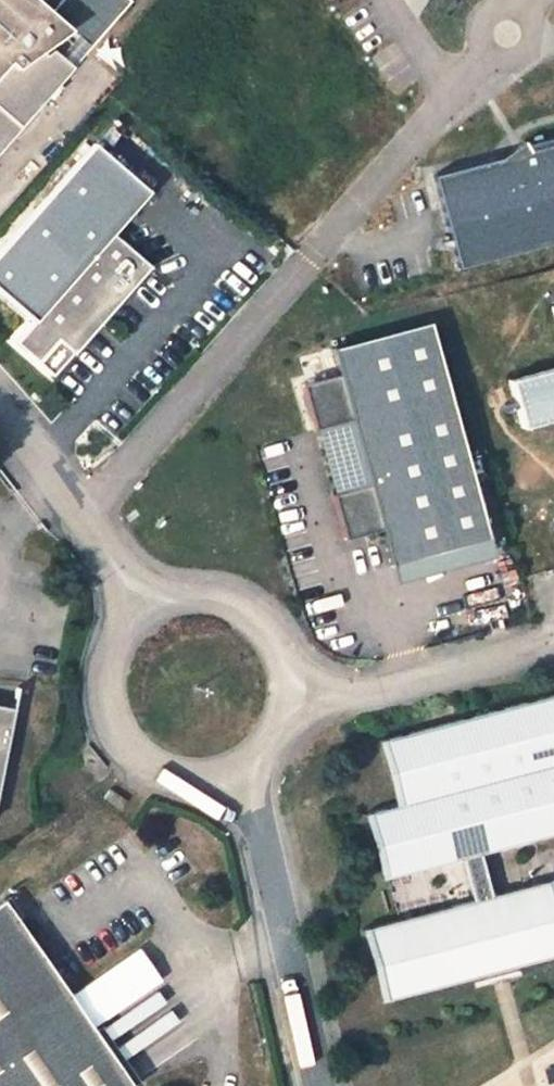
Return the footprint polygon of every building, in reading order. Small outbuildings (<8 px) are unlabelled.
[(70,68),(48,46),(75,26),(92,42),(128,1),(127,0),(0,0),(0,148),(70,68)] [(520,135),(515,126),(491,143),(425,162),(452,254),(553,225),(553,125),(520,135)] [(0,249),(0,293),(32,321),(15,340),(61,379),(158,269),(122,239),(159,196),(95,141),(0,249)] [(531,296),(546,354),(488,370),(502,419),(553,404),(553,290),(531,296)] [(477,529),(416,309),(318,337),(325,364),(289,373),(302,419),(310,417),(328,481),(320,483),(332,529),(368,519),(379,556),(477,529)] [(370,746),(387,812),(354,820),(370,884),(442,866),(453,909),(350,935),(368,1007),(464,984),(497,975),(544,964),(527,891),(472,905),(461,862),(553,839),(553,701),(370,746)] [(12,710),(0,707),(0,777),(12,710)] [(101,800),(118,811),(125,800),(109,789),(108,789),(104,794),(101,800)] [(0,908),(0,1085),(128,1085),(5,904),(0,908)] [(497,975),(464,984),(466,991),(499,983),(497,975)]
